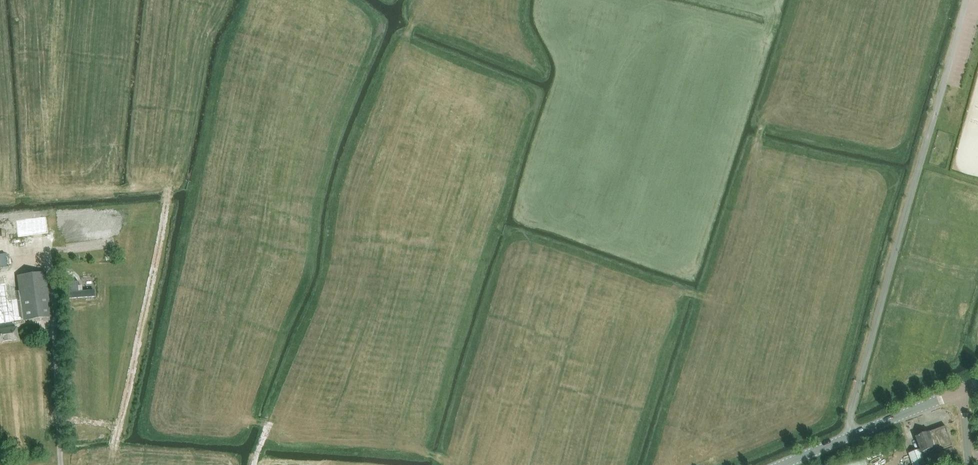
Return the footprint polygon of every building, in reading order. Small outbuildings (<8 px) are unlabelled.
[(113,239),(89,241),(90,248),(107,247),(108,255),(114,254),(113,239)] [(17,276),(19,290),(19,291),(0,293),(0,342),(18,340),(16,321),(51,316),(45,272),(17,276)] [(40,337),(39,330),(28,332),(29,339),(40,337)] [(916,436),(920,449),(909,453),(913,464),(942,464),(957,460),(952,446),(953,445),(946,426),(930,432),(930,431),(916,436)] [(830,464),(867,464),(864,455),(830,464)]
